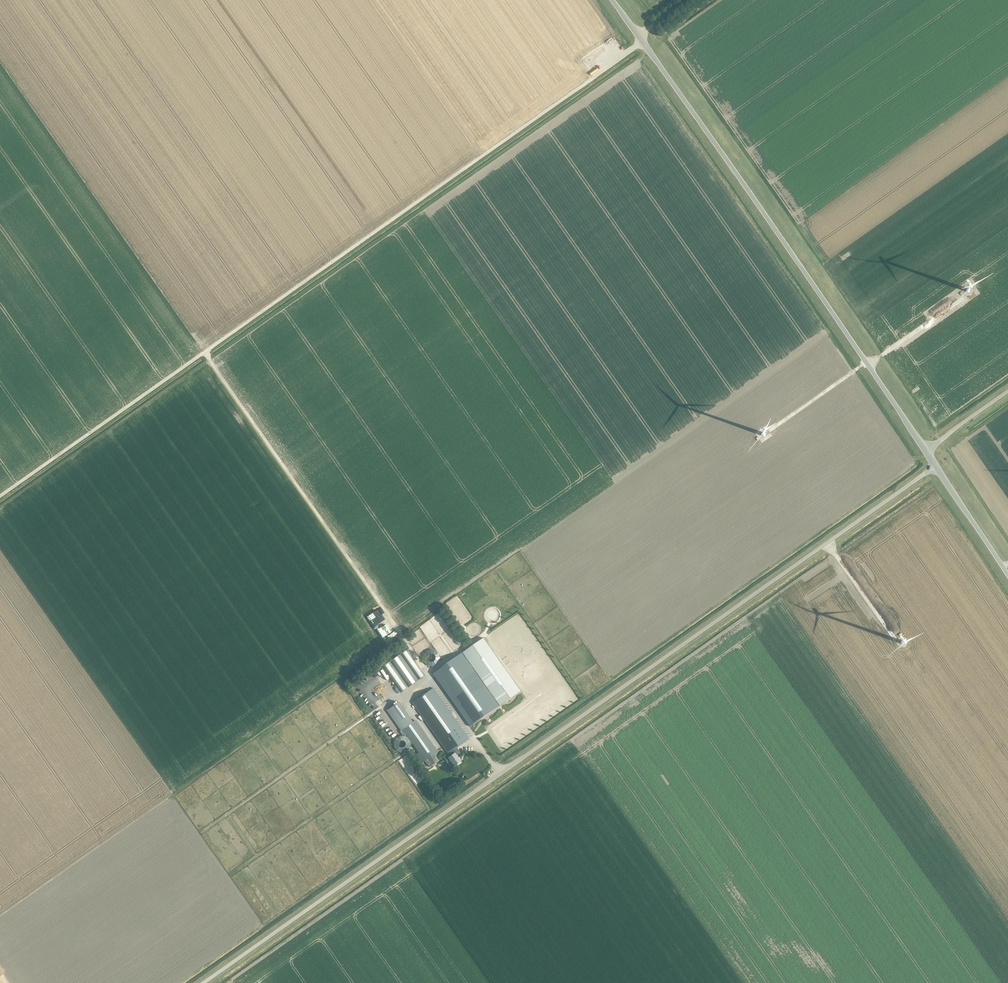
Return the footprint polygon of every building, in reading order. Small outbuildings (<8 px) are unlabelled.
[(387,620),(383,622),(387,634),(392,632),(391,630),(388,631),(387,626),(389,626),(387,620)] [(433,673),(470,727),(521,691),(484,638),(433,673)] [(896,643),(900,648),(906,644),(902,639),(896,643)] [(419,676),(403,650),(398,653),(403,660),(404,660),(416,678),(419,676)] [(403,688),(385,662),(381,665),(399,691),(403,688)] [(377,669),(373,671),(379,684),(382,683),(379,677),(380,676),(378,673),(379,673),(377,669)] [(412,703),(448,753),(454,749),(469,739),(433,688),(412,703)] [(437,758),(434,754),(437,752),(415,720),(412,722),(399,702),(387,711),(401,730),(400,731),(403,735),(404,734),(405,735),(406,734),(419,753),(417,754),(422,762),(425,761),(428,765),(437,758)] [(454,749),(448,753),(443,756),(450,765),(452,764),(454,766),(460,762),(454,753),(456,752),(454,749)]
